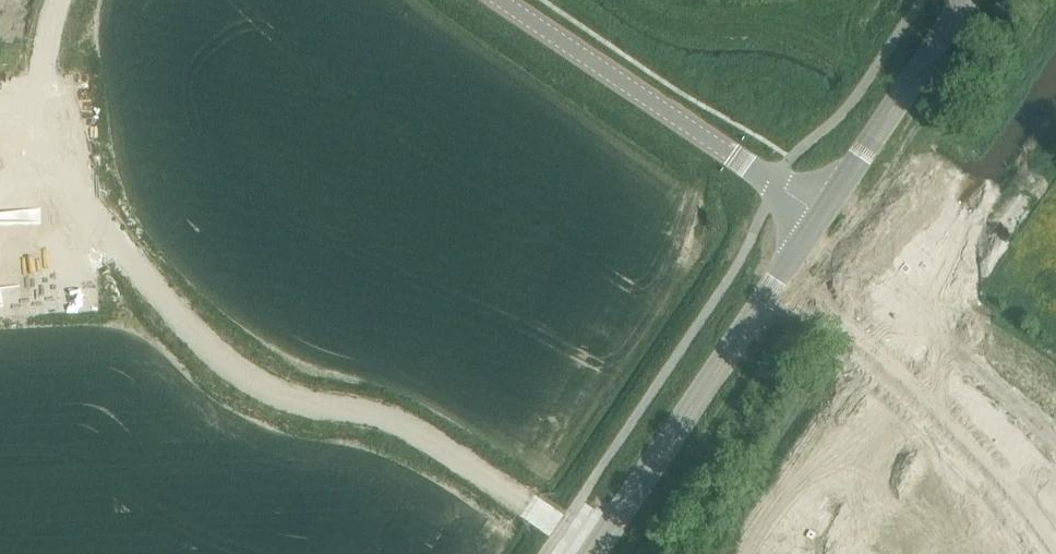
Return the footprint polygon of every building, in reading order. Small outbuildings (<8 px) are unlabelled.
[(937,502),(963,535),(953,543),(962,553),(964,553),(984,538),(975,527),(987,517),(981,509),(983,508),(973,496),(971,497),(960,483),(937,502)]
